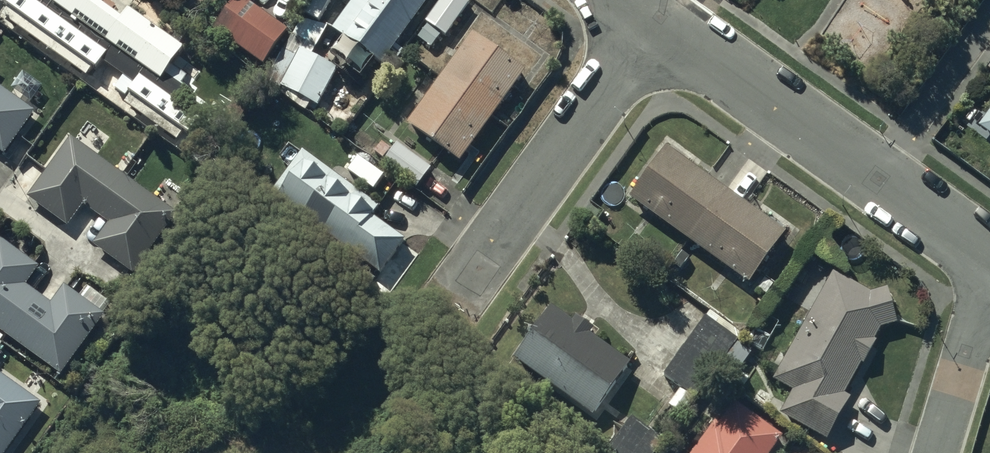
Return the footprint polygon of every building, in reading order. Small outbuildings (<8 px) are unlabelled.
[(2,22),(86,82),(91,75),(93,77),(101,66),(121,81),(113,92),(128,102),(123,108),(177,146),(181,140),(186,144),(199,125),(183,113),(190,103),(185,99),(187,95),(167,81),(184,56),(128,16),(121,26),(118,24),(131,5),(123,0),(106,0),(99,10),(89,3),(91,0),(60,0),(55,7),(45,0),(33,0),(30,4),(25,0),(12,0),(3,12),(7,15),(2,22)] [(240,0),(215,36),(265,70),(290,35),(240,0)] [(331,36),(380,73),(435,0),(358,0),(331,36)] [(426,27),(446,40),(469,7),(458,0),(445,0),(426,27)] [(471,41),(406,131),(459,170),(524,80),(471,41)] [(333,72),(300,55),(275,102),(311,121),(333,82),(329,80),(333,72)] [(3,159),(34,116),(0,91),(0,157),(3,159)] [(979,133),(989,140),(989,118),(979,133)] [(70,142),(26,203),(67,233),(84,210),(108,228),(92,251),(132,280),(176,219),(70,142)] [(383,169),(416,193),(430,174),(396,150),(383,169)] [(304,156),(271,201),(388,288),(414,252),(347,203),(354,194),(304,156)] [(666,156),(630,207),(749,289),(785,238),(666,156)] [(61,381),(105,320),(64,291),(51,309),(25,291),(39,272),(0,245),(0,337),(61,381)] [(872,298),(833,276),(774,386),(793,396),(780,420),(829,446),(851,404),(845,401),(862,368),(866,371),(878,349),(875,348),(882,334),(898,330),(888,292),(872,298)] [(553,313),(514,367),(593,422),(631,368),(591,340),(595,336),(576,323),(573,327),(553,313)] [(706,323),(664,379),(697,404),(739,347),(706,323)] [(41,409),(0,379),(0,452),(9,452),(41,409)] [(611,452),(661,452),(665,448),(649,436),(660,420),(644,408),(611,452)] [(698,452),(773,452),(781,442),(735,408),(719,429),(716,427),(698,452)]
